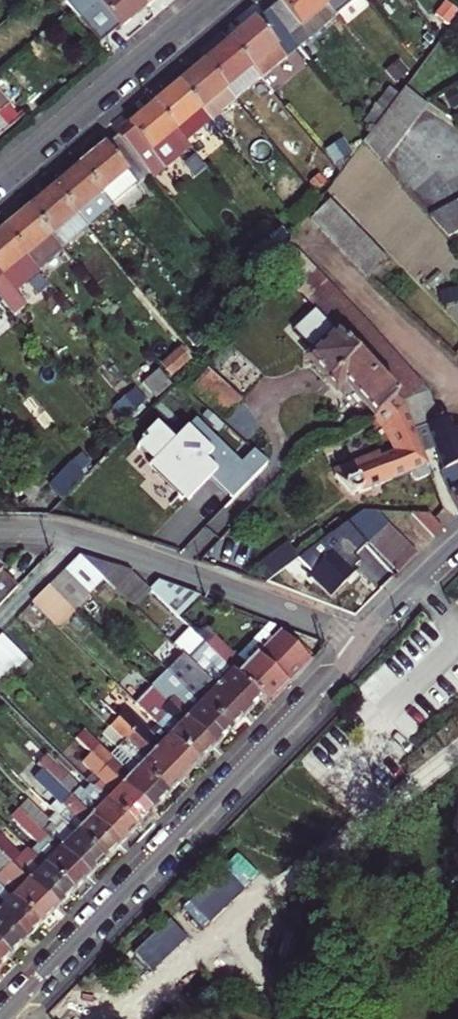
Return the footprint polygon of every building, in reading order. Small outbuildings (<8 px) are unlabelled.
[(120,29),(146,7),(140,0),(80,0),(70,8),(100,44),(119,28),(120,29)] [(297,48),(335,17),(320,0),(279,0),(277,1),(278,2),(267,12),(297,48)] [(335,17),(356,0),(320,0),(335,17)] [(457,14),(457,12),(446,3),(430,22),(443,32),(457,14)] [(250,67),(260,80),(297,48),(267,12),(255,21),(254,20),(228,42),(250,67)] [(250,67),(228,42),(203,63),(225,89),(250,67)] [(209,120),(210,122),(235,100),(225,89),(203,63),(178,84),(209,120)] [(178,84),(153,105),(184,142),(209,120),(178,84)] [(372,130),(395,99),(398,95),(388,87),(362,122),(372,130)] [(395,100),(417,116),(426,106),(404,88),(395,100)] [(19,121),(0,98),(0,136),(19,121)] [(387,111),(409,127),(417,116),(395,100),(387,111)] [(149,176),(152,178),(189,147),(184,142),(153,105),(127,126),(128,127),(116,137),(149,176)] [(379,121),(401,138),(409,127),(387,111),(379,121)] [(370,132),(392,149),(401,138),(379,121),(372,130),(370,132)] [(382,163),(392,149),(370,132),(369,134),(363,143),(382,163)] [(105,146),(104,146),(78,167),(110,205),(136,184),(138,186),(149,176),(116,137),(105,146)] [(53,188),(85,226),(110,205),(78,167),(53,188)] [(28,209),(62,249),(87,228),(85,226),(53,188),(28,209)] [(330,201),(310,219),(320,230),(339,211),(330,201)] [(455,201),(443,208),(457,232),(457,231),(457,206),(455,201)] [(429,216),(447,237),(457,232),(443,208),(429,216)] [(62,249),(28,209),(3,230),(36,270),(62,249)] [(339,211),(320,230),(329,240),(349,221),(339,211)] [(349,221),(329,240),(339,249),(358,231),(349,221)] [(269,238),(276,247),(288,237),(281,228),(269,238)] [(1,303),(11,315),(26,303),(16,291),(38,272),(36,270),(3,230),(0,233),(0,302),(1,303)] [(339,249),(348,259),(368,241),(358,231),(339,249)] [(348,259),(358,269),(378,250),(368,241),(348,259)] [(358,269),(368,279),(387,260),(378,250),(358,269)] [(297,252),(277,271),(287,281),(307,262),(297,252)] [(307,262),(287,281),(297,292),(317,272),(307,262)] [(297,292),(306,302),(326,282),(317,272),(297,292)] [(326,282),(306,302),(316,312),(336,293),(326,282)] [(336,293),(316,312),(318,314),(326,323),(346,303),(336,293)] [(346,303),(326,323),(335,332),(356,314),(346,303)] [(326,323),(318,314),(311,321),(327,340),(335,332),(326,323)] [(356,314),(335,332),(345,343),(365,324),(356,314)] [(365,324),(345,343),(355,353),(375,334),(365,324)] [(205,327),(193,337),(200,344),(211,334),(205,327)] [(395,396),(395,395),(394,393),(384,383),(374,373),(365,363),(355,353),(345,343),(335,332),(327,340),(312,353),(311,364),(327,380),(327,383),(332,388),(334,389),(340,395),(341,405),(356,422),(366,422),(375,414),(376,414),(395,396)] [(355,353),(365,363),(385,344),(375,334),(355,353)] [(241,341),(234,348),(239,352),(245,344),(241,341)] [(230,344),(193,386),(227,417),(242,401),(237,397),(260,372),(259,370),(265,362),(245,344),(239,352),(234,348),(230,344)] [(385,344),(365,363),(374,373),(394,354),(385,344)] [(181,352),(164,367),(172,376),(189,361),(181,352)] [(394,354),(374,373),(384,383),(404,365),(394,354)] [(404,365),(384,383),(394,393),(413,375),(404,365)] [(237,397),(242,401),(265,376),(260,372),(237,397)] [(161,373),(144,387),(151,395),(168,381),(161,373)] [(403,404),(423,385),(413,375),(394,393),(395,395),(395,396),(403,404)] [(403,404),(403,405),(408,417),(433,407),(428,393),(403,404)] [(395,396),(376,414),(386,427),(398,451),(318,482),(339,506),(351,496),(410,472),(416,481),(431,475),(422,453),(413,430),(408,417),(403,405),(403,404),(395,396)] [(433,407),(408,417),(413,430),(439,420),(433,407)] [(148,467),(187,504),(211,479),(231,499),(267,463),(253,450),(241,464),(196,419),(175,440),(158,422),(134,446),(153,463),(148,467)] [(435,448),(457,439),(457,442),(457,429),(450,432),(445,420),(423,428),(413,430),(422,453),(435,448)] [(457,439),(435,448),(443,470),(457,464),(457,442),(457,439)] [(47,484),(61,501),(84,478),(70,460),(47,484)] [(449,495),(457,510),(457,464),(443,470),(441,471),(449,495)] [(360,513),(347,522),(368,544),(388,525),(376,514),(360,513)] [(433,538),(442,529),(428,515),(410,514),(433,538)] [(311,576),(330,596),(353,572),(346,565),(365,544),(346,522),(321,540),(326,545),(308,562),(316,570),(311,576)] [(388,525),(368,544),(378,554),(397,535),(388,525)] [(397,535),(378,554),(388,564),(407,545),(397,535)] [(301,555),(308,562),(326,545),(321,540),(301,555)] [(407,545),(388,564),(397,574),(416,555),(407,545)] [(92,589),(102,579),(78,555),(63,571),(86,595),(92,589)] [(132,607),(149,590),(131,573),(131,572),(78,555),(102,579),(108,585),(132,607)] [(0,570),(0,605),(17,588),(18,587),(0,570)] [(71,610),(86,595),(63,571),(47,587),(71,610)] [(99,595),(108,585),(102,579),(92,589),(99,595)] [(178,617),(199,597),(158,582),(150,591),(178,617)] [(56,626),(71,610),(47,587),(32,603),(56,626)] [(196,635),(205,626),(200,621),(191,630),(196,635)] [(279,633),(269,624),(262,631),(272,640),(279,633)] [(310,661),(308,659),(290,641),(280,632),(279,633),(272,640),(248,665),(238,655),(237,657),(205,626),(196,635),(259,700),(266,706),(310,661)] [(243,716),(259,700),(196,635),(191,630),(189,628),(171,646),(182,656),(243,716)] [(248,665),(272,640),(262,631),(238,655),(248,665)] [(24,658),(1,634),(0,635),(0,666),(9,674),(14,669),(24,658)] [(308,659),(313,654),(295,636),(290,641),(308,659)] [(182,656),(171,646),(167,641),(162,646),(166,650),(155,661),(166,672),(182,656)] [(227,732),(243,716),(182,656),(166,672),(183,688),(227,732)] [(22,678),(33,667),(24,658),(14,669),(22,678)] [(9,674),(0,666),(0,683),(9,674)] [(212,748),(227,732),(183,688),(177,694),(160,678),(150,688),(212,748)] [(196,765),(212,748),(150,688),(135,704),(157,726),(196,765)] [(332,702),(334,704),(347,690),(346,689),(337,698),(337,697),(332,702)] [(181,780),(196,765),(157,726),(149,733),(126,709),(124,711),(104,690),(98,697),(181,780)] [(353,696),(347,690),(334,704),(339,709),(353,696)] [(165,796),(181,780),(98,697),(92,692),(86,699),(112,725),(110,727),(125,741),(121,745),(117,749),(165,796)] [(117,749),(121,745),(107,730),(102,735),(114,746),(117,749)] [(149,812),(165,796),(117,749),(109,757),(89,737),(83,731),(75,739),(90,754),(149,812)] [(114,746),(110,750),(94,733),(89,737),(109,757),(117,749),(114,746)] [(134,829),(149,812),(90,754),(82,762),(92,773),(100,781),(92,788),(106,801),(134,829)] [(118,845),(134,829),(106,801),(99,809),(46,756),(37,765),(41,769),(118,845)] [(102,861),(118,845),(41,769),(34,777),(57,800),(66,809),(58,817),(61,820),(102,861)] [(92,788),(100,781),(92,773),(85,781),(92,788)] [(18,809),(27,801),(24,798),(18,804),(10,797),(8,800),(18,809)] [(58,817),(66,809),(57,800),(49,808),(54,814),(58,817)] [(87,877),(102,861),(61,820),(54,827),(47,820),(27,801),(18,809),(21,813),(87,877)] [(71,893),(87,877),(21,813),(13,820),(39,845),(30,853),(71,893)] [(61,820),(58,817),(54,814),(47,820),(54,827),(61,820)] [(71,893),(30,853),(23,860),(0,838),(0,855),(55,910),(71,893)] [(55,910),(0,855),(0,875),(1,873),(5,877),(0,882),(0,887),(40,926),(55,910)] [(40,926),(0,887),(0,918),(24,941),(40,926)] [(24,941),(0,918),(0,949),(9,958),(24,941)] [(9,958),(0,949),(0,966),(9,958)]
